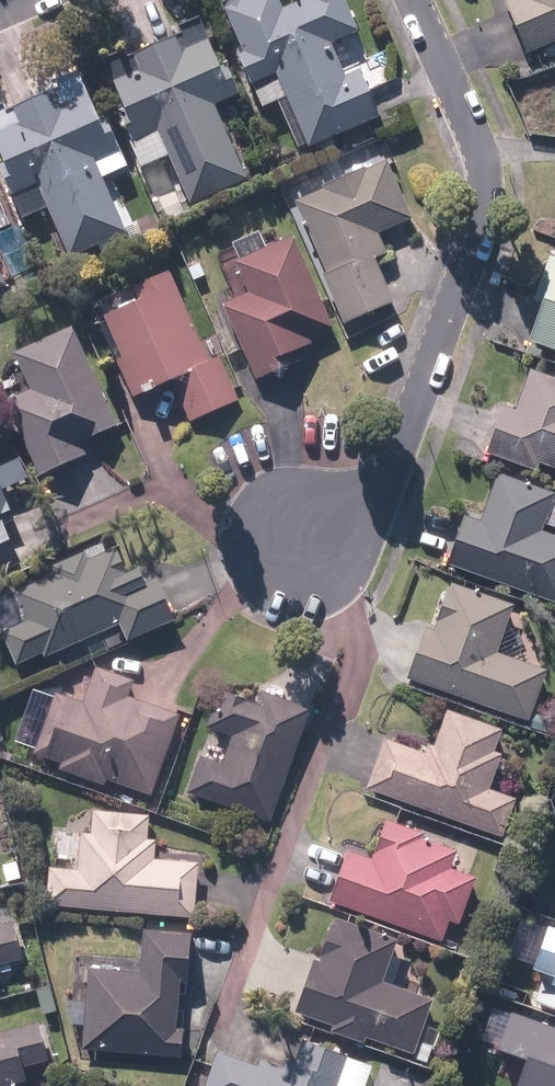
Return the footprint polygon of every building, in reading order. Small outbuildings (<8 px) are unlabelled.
[(332,32),(351,26),(342,0),(302,0),(283,6),(281,0),(229,0),(247,52),(246,53),(248,56),(258,75),(280,64),(311,138),(367,115),(332,32)] [(529,47),(554,37),(554,0),(509,0),(529,47)] [(172,34),(134,50),(143,71),(116,82),(137,130),(163,119),(197,198),(246,177),(212,97),(235,87),(214,38),(180,53),(172,34)] [(13,103),(20,120),(0,128),(0,143),(16,185),(41,176),(70,251),(120,231),(90,153),(116,143),(96,93),(60,106),(53,88),(13,103)] [(388,166),(303,200),(346,308),(388,292),(364,233),(408,216),(388,166)] [(292,237),(238,257),(253,298),(230,306),(254,369),(306,350),(300,335),(325,325),(292,237)] [(533,333),(554,341),(554,257),(551,256),(539,289),(547,291),(533,333)] [(175,283),(108,312),(136,377),(164,365),(184,412),(224,395),(175,283)] [(73,328),(21,349),(35,381),(9,392),(41,470),(85,452),(79,437),(112,424),(73,328)] [(534,368),(519,412),(505,407),(492,445),(534,459),(536,451),(554,458),(554,375),(534,368)] [(449,557),(554,588),(554,541),(540,537),(554,486),(496,470),(481,520),(462,514),(449,557)] [(14,520),(0,484),(0,525),(14,520)] [(0,531),(0,559),(11,554),(0,531)] [(1,622),(15,655),(117,611),(126,631),(171,612),(148,559),(120,571),(111,552),(9,596),(17,615),(1,622)] [(427,627),(410,671),(530,715),(548,668),(494,649),(511,604),(455,583),(437,631),(427,627)] [(85,709),(53,698),(36,747),(152,786),(177,713),(93,685),(85,709)] [(268,813),(304,703),(252,685),(249,696),(221,686),(209,720),(237,730),(226,762),(202,754),(191,787),(268,813)] [(386,735),(372,778),(499,821),(508,796),(480,787),(500,727),(449,710),(438,743),(429,741),(426,748),(386,735)] [(54,864),(51,896),(194,906),(197,856),(160,855),(161,834),(155,830),(156,808),(96,804),(94,833),(85,832),(83,866),(54,864)] [(351,849),(334,894),(455,942),(474,894),(489,845),(389,811),(377,853),(351,849)] [(391,937),(336,914),(299,1002),(332,1016),(329,1023),(368,1039),(370,1032),(407,1048),(430,994),(376,972),(391,937)] [(539,962),(554,967),(554,915),(539,962)] [(23,944),(16,919),(0,923),(0,950),(23,944)] [(141,969),(92,966),(87,1040),(175,1047),(184,927),(144,924),(141,969)] [(522,1085),(524,1085),(554,1085),(554,1017),(514,1004),(498,1052),(529,1062),(522,1085)] [(20,1073),(16,1059),(41,1053),(37,1037),(53,1034),(47,1010),(0,1022),(0,1078),(20,1073)] [(204,1085),(334,1085),(347,1051),(307,1036),(297,1062),(275,1053),(269,1067),(218,1048),(204,1085)]
